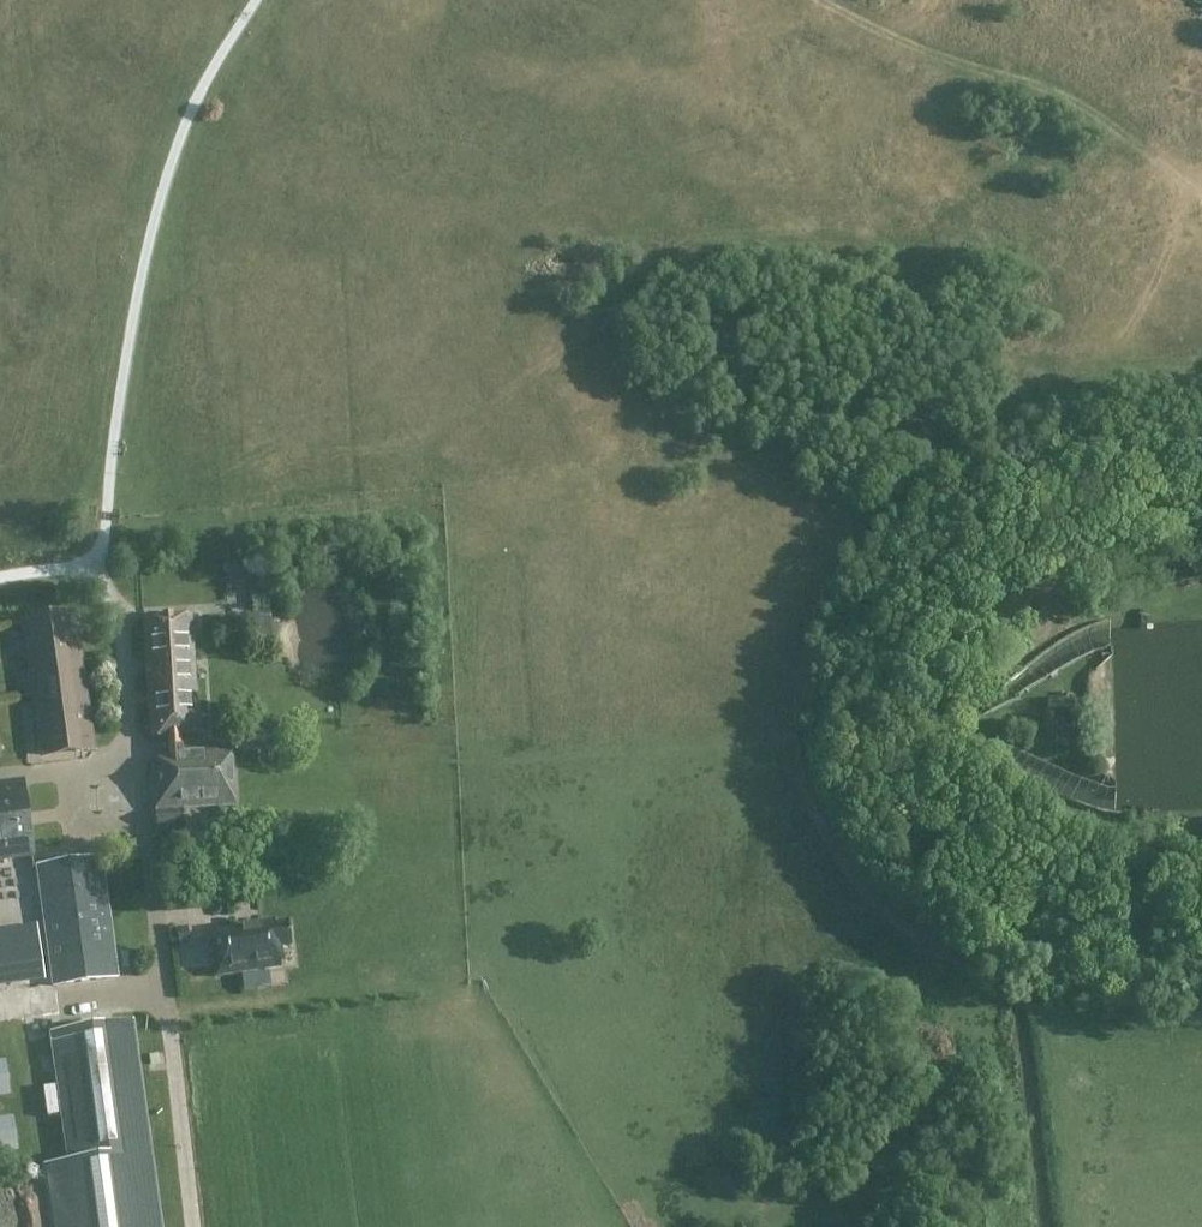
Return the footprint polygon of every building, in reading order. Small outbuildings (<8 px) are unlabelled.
[(96,752),(77,612),(20,620),(23,644),(15,645),(17,659),(25,658),(27,673),(19,674),(22,699),(31,698),(40,760),(96,752)] [(200,735),(192,616),(140,619),(148,739),(167,737),(168,755),(156,755),(157,776),(151,776),(155,831),(182,830),(181,810),(235,806),(231,750),(215,751),(215,744),(182,746),(182,736),(200,735)] [(271,645),(269,616),(252,617),(253,646),(271,645)] [(1031,728),(1010,723),(1005,743),(1026,748),(1031,728)] [(0,788),(0,860),(32,856),(27,825),(16,827),(10,787),(0,788)] [(119,980),(102,857),(34,866),(52,990),(119,980)] [(231,936),(209,939),(215,979),(283,970),(280,950),(293,948),(290,923),(276,925),(276,920),(230,927),(231,936)] [(0,928),(0,991),(43,985),(35,923),(3,928),(0,928)] [(187,928),(176,929),(178,943),(189,942),(187,928)] [(45,1166),(54,1226),(159,1226),(132,1021),(48,1031),(67,1163),(45,1166)] [(14,1093),(7,1058),(0,1059),(0,1096),(14,1093)] [(19,1152),(17,1116),(0,1117),(0,1153),(19,1152)]
